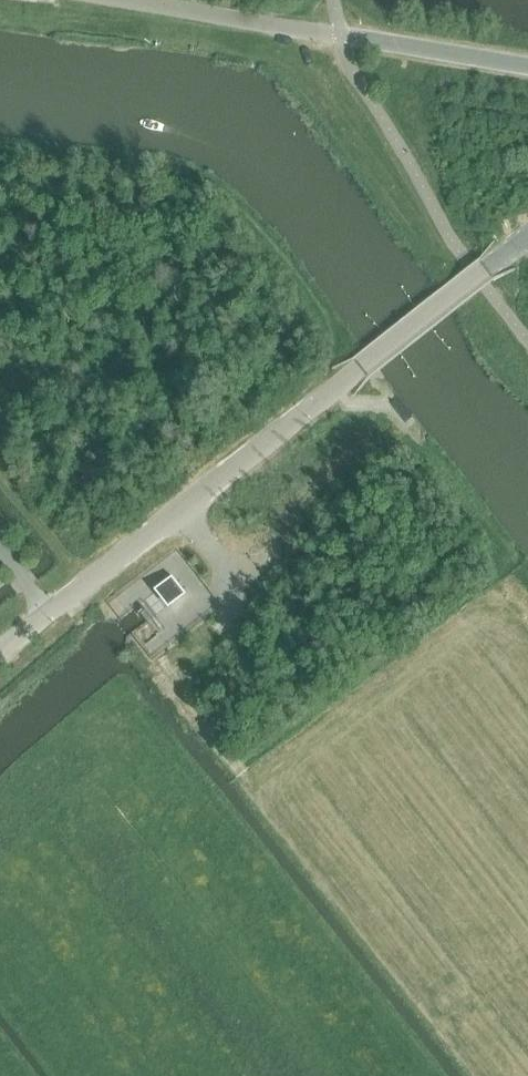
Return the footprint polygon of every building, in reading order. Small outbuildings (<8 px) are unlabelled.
[(170,578),(152,593),(166,610),(184,596),(170,578)]
